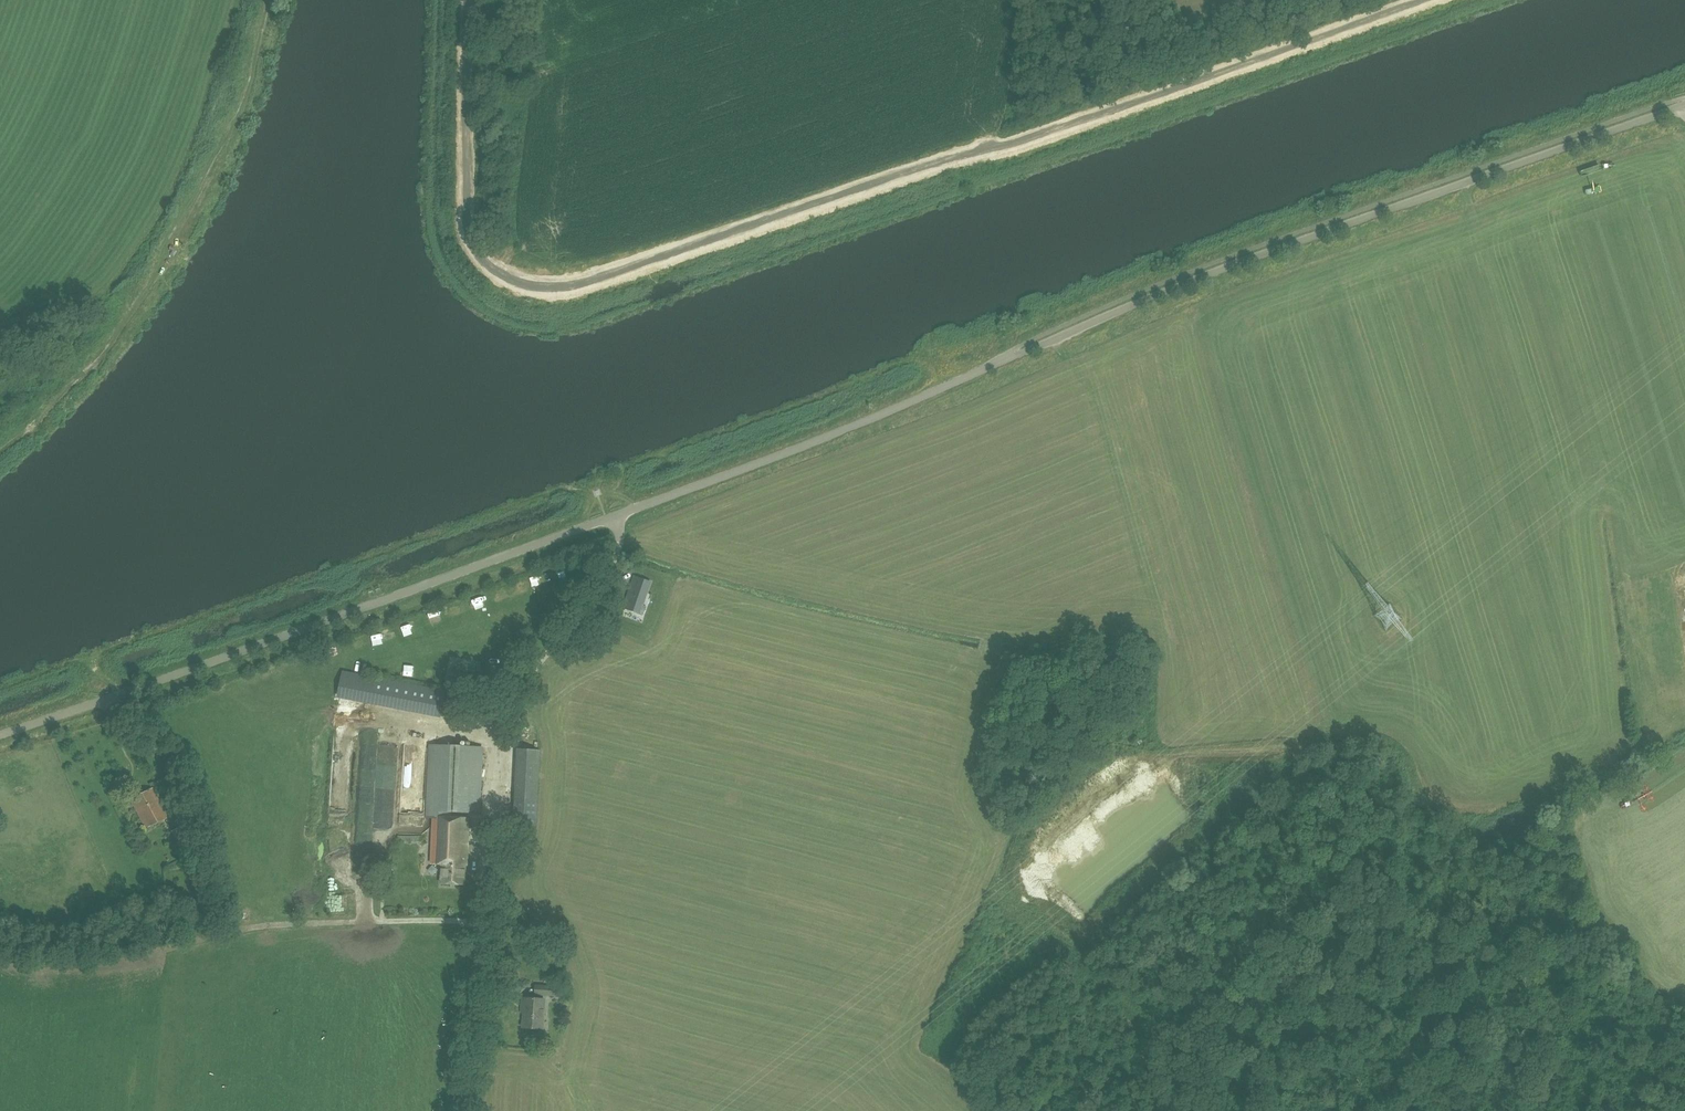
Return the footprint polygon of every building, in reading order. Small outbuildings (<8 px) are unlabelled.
[(641,591),(646,592),(650,582),(635,577),(624,608),(634,611),(641,591)] [(451,669),(449,684),(448,688),(469,692),(469,689),(472,673),(473,670),(452,666),(451,669)] [(400,682),(367,675),(363,696),(396,702),(400,682)] [(445,690),(400,682),(396,702),(441,712),(445,690)] [(365,745),(364,774),(379,775),(380,746),(365,745)] [(479,813),(482,747),(431,745),(428,817),(434,817),(432,863),(443,863),(442,882),(466,883),(467,864),(468,864),(468,855),(470,818),(452,817),(452,812),(479,813)] [(514,826),(536,828),(542,750),(519,748),(516,799),(514,826)] [(131,799),(145,828),(167,817),(153,788),(131,799)] [(180,892),(168,894),(169,900),(182,898),(180,892)] [(563,986),(535,983),(534,993),(562,996),(563,986)] [(523,997),(523,1006),(525,1006),(524,1027),(543,1029),(545,999),(523,997)]
